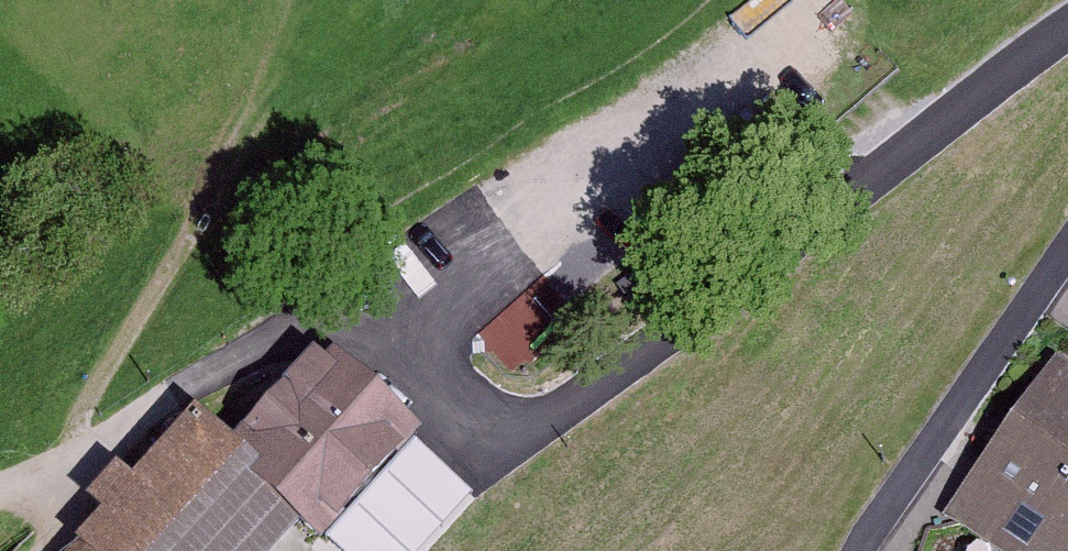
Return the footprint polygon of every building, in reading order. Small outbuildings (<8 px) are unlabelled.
[(77,550),(270,550),(289,531),(311,550),(416,434),(316,344),(230,438),(196,408),(129,481),(117,470),(93,497),(111,513),(77,550)] [(1059,365),(948,525),(986,550),(1067,550),(1067,372),(1059,365)]
